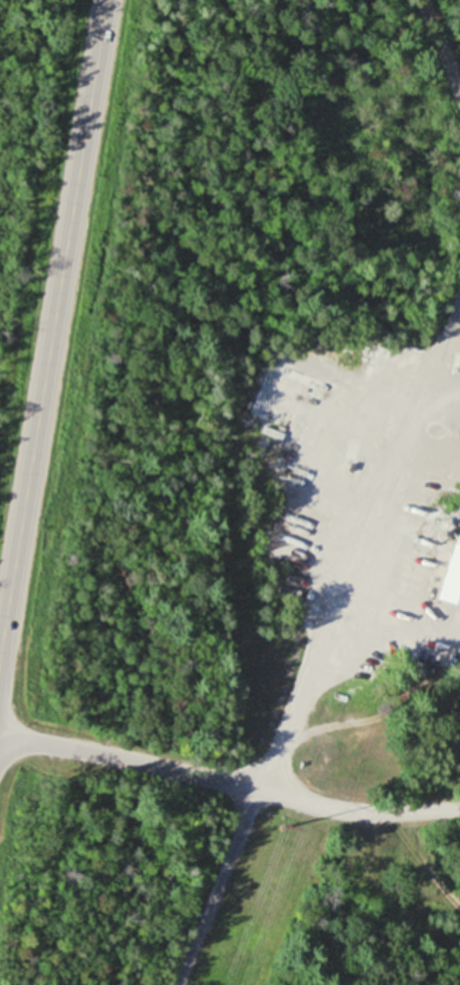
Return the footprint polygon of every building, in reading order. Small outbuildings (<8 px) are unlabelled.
[(459,607),(459,536),(456,535),(439,602),(459,607)]
